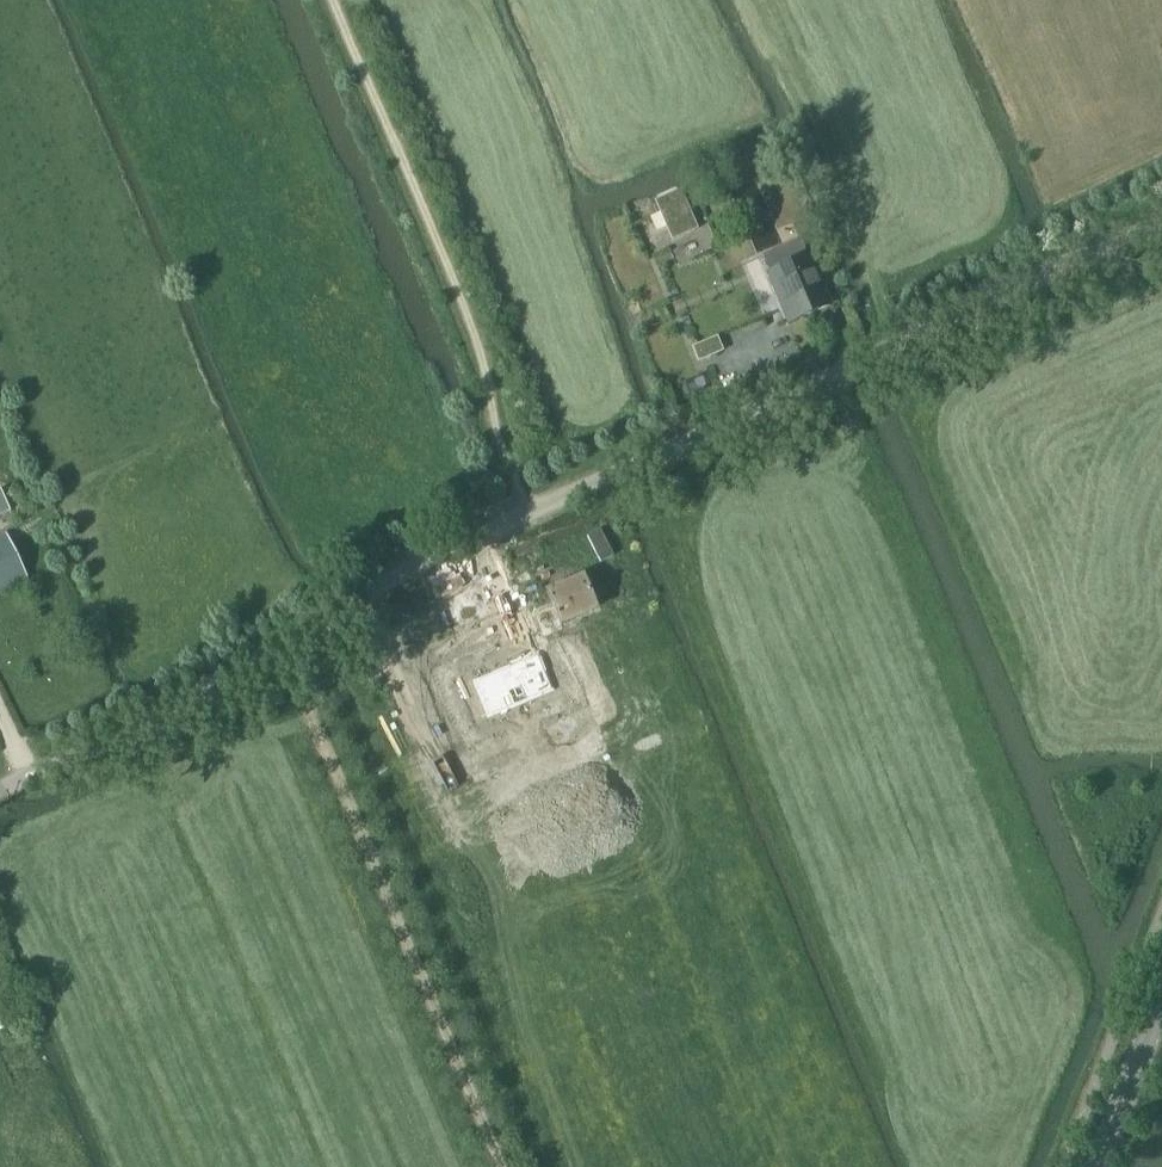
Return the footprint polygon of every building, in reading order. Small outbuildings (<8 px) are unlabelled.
[(678,191),(658,205),(661,213),(649,218),(655,232),(667,227),(673,240),(695,231),(689,217),(691,216),(685,202),(683,203),(678,191)] [(788,320),(789,323),(828,306),(807,256),(768,273),(781,304),(778,305),(785,322),(788,320)] [(693,348),(699,361),(721,351),(716,338),(693,348)] [(9,512),(0,492),(0,516),(9,512)] [(26,579),(6,536),(0,538),(0,591),(26,579)] [(558,666),(545,671),(540,661),(535,648),(475,672),(471,674),(476,688),(470,690),(458,695),(460,699),(465,709),(464,709),(471,727),(473,730),(477,728),(476,727),(483,725),(492,721),(493,721),(493,722),(497,720),(496,718),(544,698),(552,718),(551,719),(553,723),(555,722),(556,721),(557,721),(557,720),(561,718),(572,714),(572,715),(574,714),(577,713),(561,673),(558,666)] [(6,986),(0,989),(0,999),(10,995),(6,986)]
